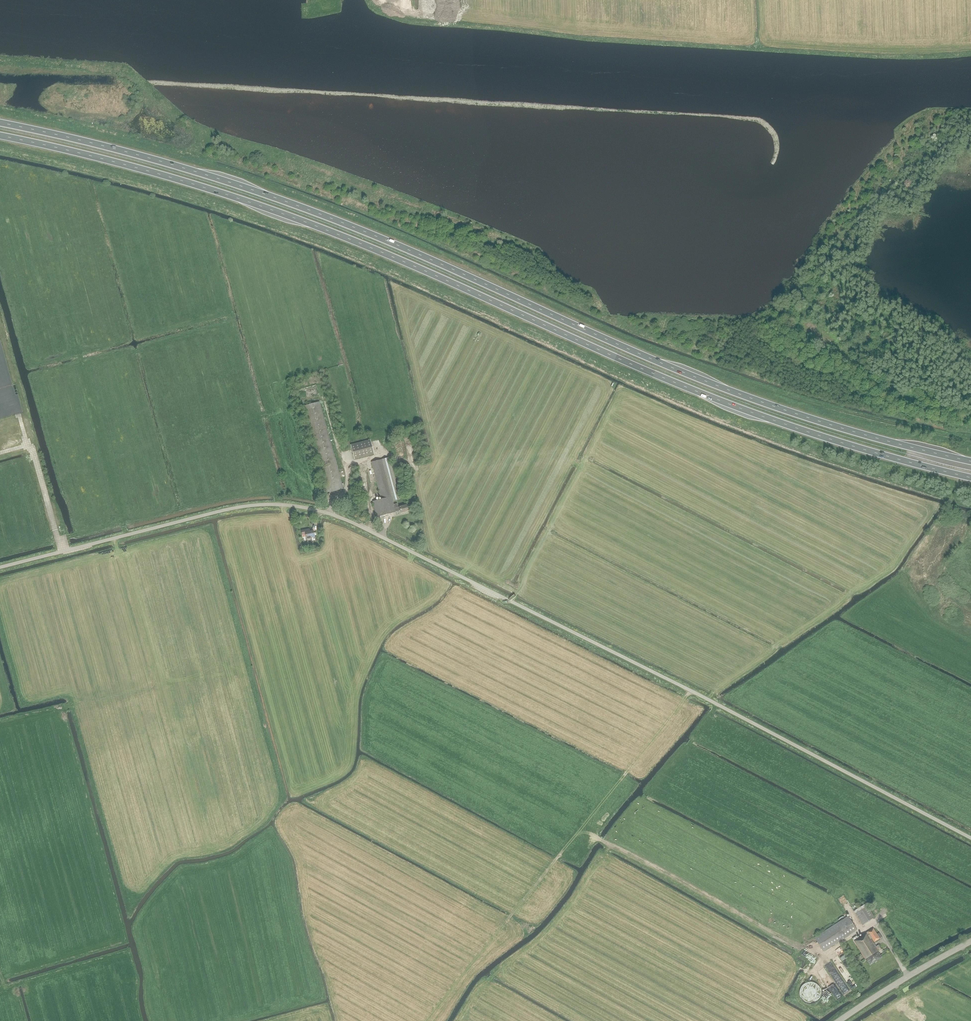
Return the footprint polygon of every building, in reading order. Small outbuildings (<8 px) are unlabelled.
[(319,402),(304,406),(321,466),(328,492),(343,488),(340,476),(338,470),(337,466),(319,402)] [(354,459),(374,454),(370,440),(350,445),(354,459)] [(393,504),(392,501),(400,499),(389,457),(381,460),(371,462),(372,466),(381,499),(372,502),(376,518),(395,513),(395,511),(400,510),(400,513),(409,511),(407,504),(399,507),(398,507),(397,503),(393,504)] [(309,531),(309,528),(301,530),(302,537),(305,536),(306,539),(311,538),(311,537),(314,536),(312,530),(309,531)] [(863,925),(875,918),(866,904),(854,911),(863,925)] [(823,951),(857,930),(848,916),(815,938),(823,951)] [(880,933),(877,935),(873,929),(867,933),(867,934),(863,936),(863,935),(858,938),(856,936),(853,938),(852,939),(866,962),(868,960),(870,965),(881,958),(878,952),(879,951),(878,950),(880,948),(879,946),(876,947),(871,939),(872,938),(874,942),(879,939),(882,937),(880,933)] [(800,988),(808,1005),(824,998),(816,981),(800,988)] [(832,992),(838,1000),(843,996),(838,988),(832,992)]
